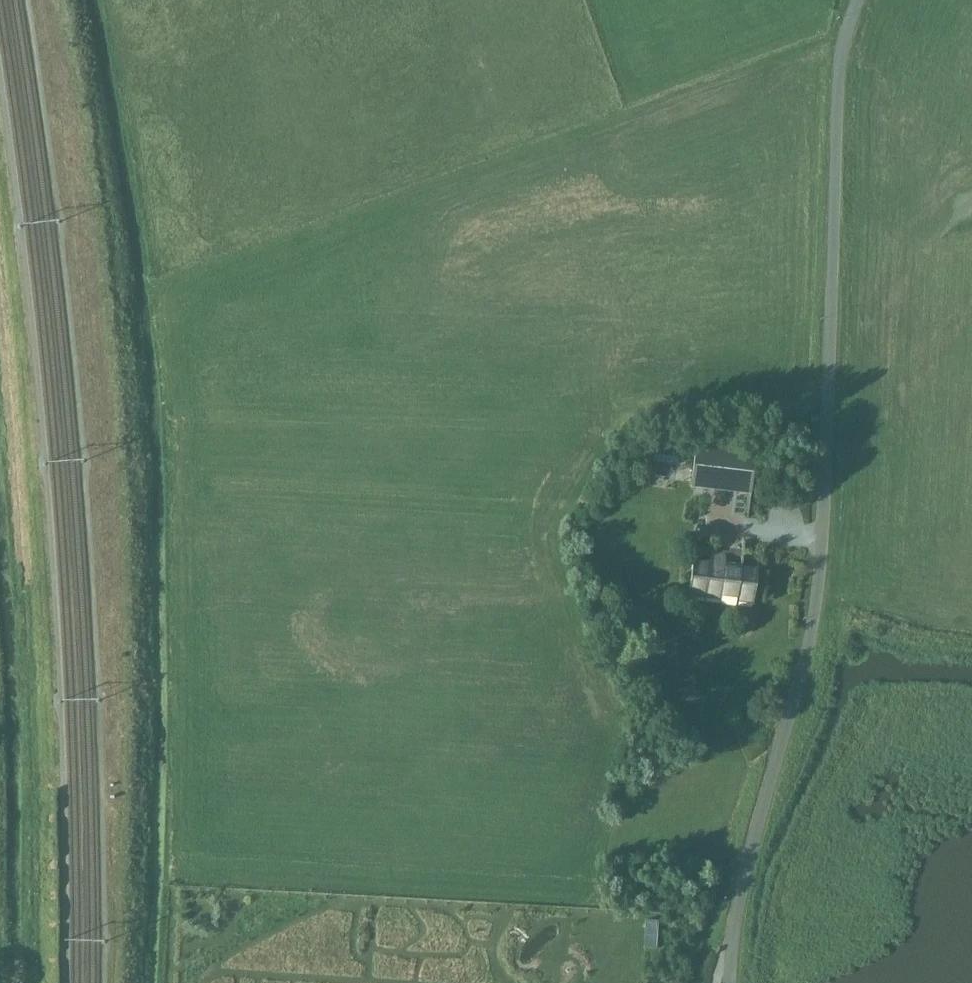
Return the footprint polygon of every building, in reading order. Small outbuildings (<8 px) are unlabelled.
[(696,445),(691,487),(751,494),(756,452),(696,445)] [(754,602),(758,570),(726,566),(727,555),(710,553),(709,564),(693,562),(689,594),(721,598),(719,609),(736,611),(737,600),(754,602)] [(657,922),(645,921),(643,948),(656,948),(657,922)]
